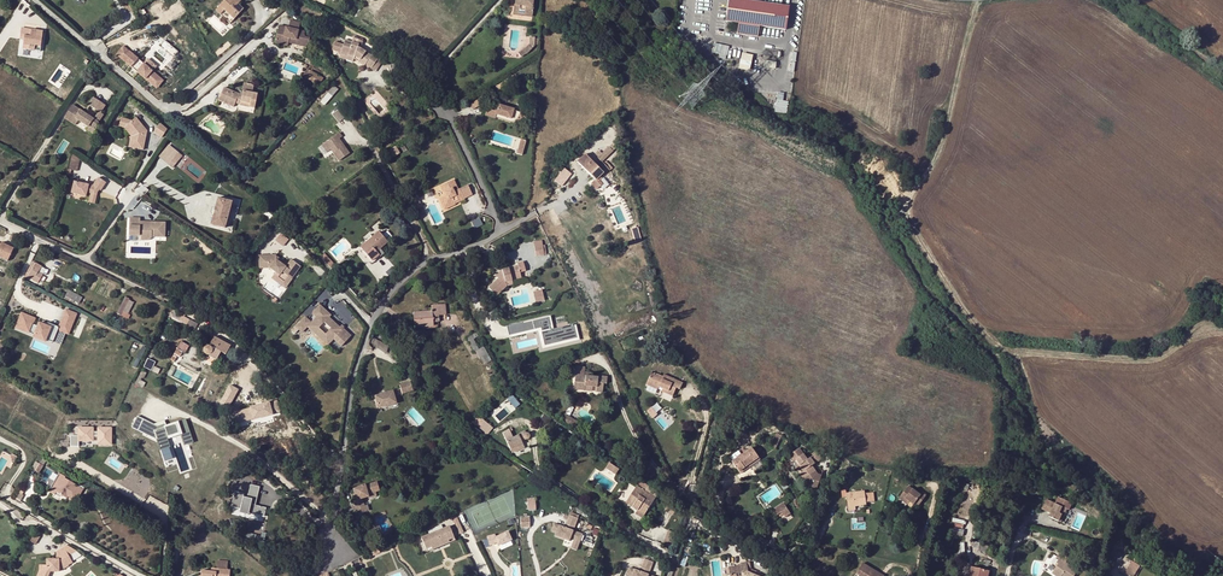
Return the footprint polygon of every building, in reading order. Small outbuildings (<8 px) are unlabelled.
[(220,14),(224,10),(234,19),(243,9),(238,4),(241,1),(240,0),(224,0),(215,10),(220,14)] [(532,0),(516,0),(515,4),(514,4),(513,13),(531,16),(532,0)] [(725,21),(738,23),(759,26),(762,27),(785,31),(788,7),(740,0),(728,0),(725,21)] [(224,10),(220,14),(230,23),(234,19),(224,10)] [(304,37),(305,32),(298,30),(300,22),(290,20),(288,28),(282,26),(281,30),(278,29),(275,43),(288,46),(288,43),(289,38),(297,40),(296,44),(308,47),(310,38),(304,37)] [(759,26),(738,23),(736,35),(757,38),(757,34),(759,26)] [(41,51),(44,30),(42,30),(24,28),(22,36),(26,37),(26,39),(25,44),(30,45),(29,49),(41,51)] [(528,52),(534,46),(534,45),(535,38),(535,37),(530,37),(529,44),(526,48),(518,53),(521,57),(528,52)] [(371,55),(366,51),(366,52),(360,48),(358,47),(359,44),(362,45),(363,41),(353,38),(352,41),(352,42),(351,45),(344,43),(343,45),(335,42),(332,50),(341,52),(340,54),(348,57),(348,55),(354,57),(354,58),(364,66),(365,65),(371,69),(379,57),(373,53),(371,55)] [(728,55),(730,45),(714,42),(712,52),(728,55)] [(30,45),(25,44),(24,51),(41,53),(41,51),(29,49),(30,45)] [(135,70),(142,62),(124,45),(116,53),(135,70)] [(739,69),(750,71),(754,54),(742,52),(739,69)] [(154,71),(158,66),(148,57),(136,71),(156,90),(165,80),(154,71)] [(375,72),(383,60),(379,57),(371,69),(375,72)] [(323,78),(310,70),(305,78),(319,86),(323,78)] [(245,83),(243,91),(252,93),(254,85),(245,83)] [(224,88),(220,96),(226,98),(224,101),(234,105),(235,103),(236,101),(241,103),(240,105),(240,106),(254,108),(255,106),(257,94),(252,93),(243,91),(242,96),(242,98),(238,96),(239,94),(224,88)] [(334,90),(321,104),(325,107),(338,93),(334,90)] [(789,101),(784,100),(785,92),(777,92),(776,112),(788,113),(789,101)] [(226,98),(220,96),(218,100),(233,107),(234,105),(224,101),(226,98)] [(483,96),(470,105),(474,109),(486,101),(483,96)] [(73,130),(76,125),(86,131),(86,130),(92,134),(96,128),(95,126),(100,118),(97,116),(102,109),(90,101),(85,109),(95,115),(91,123),(69,110),(61,123),(73,130)] [(530,117),(522,111),(521,113),(513,111),(514,109),(499,105),(498,108),(488,105),(485,115),(495,118),(496,114),(511,119),(515,123),(516,120),(520,123),(522,119),(526,122),(530,117)] [(344,113),(342,110),(338,106),(333,111),(335,112),(332,115),(338,122),(346,115),(344,113)] [(511,119),(496,114),(495,118),(497,118),(510,122),(515,123),(511,119)] [(121,118),(119,126),(123,127),(132,139),(129,149),(139,151),(144,132),(135,119),(131,121),(121,118)] [(123,127),(119,126),(118,129),(120,130),(128,140),(126,148),(129,149),(132,139),(123,127)] [(166,132),(158,126),(152,134),(160,140),(166,132)] [(350,153),(340,139),(342,136),(339,132),(324,144),(329,151),(331,149),(333,148),(335,152),(334,153),(339,161),(350,153)] [(523,150),(526,140),(521,139),(518,149),(523,150)] [(388,158),(398,152),(396,146),(385,153),(388,158)] [(175,165),(182,156),(178,152),(171,162),(175,165)] [(79,164),(80,159),(72,154),(70,161),(79,164)] [(606,175),(610,170),(607,167),(609,164),(606,161),(603,164),(600,160),(595,164),(584,154),(577,162),(594,179),(590,183),(597,189),(599,187),(601,184),(599,182),(601,179),(599,177),(603,172),(606,175)] [(77,171),(79,164),(70,161),(68,169),(77,171)] [(553,179),(557,183),(563,177),(560,173),(553,179)] [(601,184),(599,187),(603,190),(609,184),(603,177),(601,179),(599,182),(601,184)] [(90,194),(95,195),(96,193),(98,191),(100,192),(106,184),(97,178),(92,187),(72,182),(70,194),(85,197),(86,193),(90,194)] [(449,196),(446,197),(440,200),(446,211),(456,205),(455,204),(465,200),(465,199),(460,190),(460,189),(459,190),(457,191),(455,188),(457,186),(454,180),(441,186),(445,193),(447,192),(449,196)] [(474,195),(469,186),(460,190),(465,199),(474,195)] [(93,204),(95,195),(90,194),(87,203),(93,204)] [(421,204),(417,197),(412,199),(416,207),(421,204)] [(231,202),(216,198),(214,208),(213,208),(211,216),(212,216),(210,225),(224,229),(226,219),(228,220),(229,211),(237,213),(240,201),(231,199),(231,202)] [(141,220),(130,220),(130,237),(142,238),(142,242),(149,242),(153,239),(166,239),(166,225),(147,224),(147,226),(141,226),(141,224),(141,220)] [(639,227),(632,229),(636,241),(643,239),(639,227)] [(387,242),(379,232),(372,237),(370,235),(366,238),(378,250),(380,249),(387,242)] [(378,250),(366,238),(364,240),(366,242),(361,247),(372,260),(379,254),(377,251),(378,250)] [(547,254),(546,245),(543,245),(542,240),(534,241),(536,256),(547,254)] [(0,245),(0,257),(7,261),(13,248),(1,242),(0,245)] [(372,260),(361,247),(359,248),(372,263),(374,262),(372,260)] [(374,262),(382,255),(378,250),(377,251),(379,254),(372,260),(374,262)] [(301,263),(291,257),(288,263),(286,265),(276,259),(275,256),(275,255),(258,255),(259,268),(269,268),(276,271),(280,273),(279,276),(286,280),(289,274),(293,276),(301,263)] [(516,265),(501,272),(503,276),(499,280),(489,288),(496,297),(507,287),(504,281),(510,278),(520,274),(518,269),(524,266),(520,257),(514,260),(516,265)] [(64,263),(59,260),(54,270),(59,272),(64,263)] [(41,267),(33,262),(26,272),(27,273),(24,278),(26,279),(28,276),(37,282),(42,274),(38,272),(41,267)] [(280,273),(276,271),(273,277),(288,286),(294,277),(293,276),(289,274),(286,280),(279,276),(280,273)] [(504,281),(507,287),(513,285),(510,278),(504,281)] [(543,289),(533,292),(537,303),(546,300),(543,289)] [(68,291),(65,296),(78,303),(81,298),(68,291)] [(78,303),(65,296),(63,299),(70,302),(70,301),(73,302),(72,303),(77,306),(78,303)] [(133,302),(125,298),(117,313),(121,315),(123,311),(126,313),(127,311),(128,311),(133,302)] [(206,311),(192,302),(188,309),(203,318),(206,311)] [(312,312),(316,316),(310,321),(309,323),(315,330),(313,331),(321,338),(322,336),(329,342),(333,338),(341,345),(351,335),(343,327),(340,329),(338,327),(334,323),(335,322),(328,316),(330,314),(319,304),(312,312)] [(442,313),(446,312),(445,304),(431,306),(431,311),(413,313),(415,328),(434,326),(433,316),(437,315),(443,315),(442,313)] [(68,335),(77,313),(66,309),(59,326),(47,322),(46,323),(37,320),(38,317),(21,310),(13,329),(46,343),(47,340),(53,342),(58,331),(68,335)] [(438,328),(437,315),(433,316),(434,326),(415,328),(415,330),(438,328)] [(295,326),(301,331),(309,323),(310,321),(304,316),(295,326)] [(551,317),(507,324),(509,336),(537,331),(540,347),(577,341),(574,324),(553,328),(551,317)] [(194,331),(198,324),(190,320),(186,326),(194,331)] [(175,330),(177,326),(170,322),(167,327),(175,330)] [(476,333),(467,338),(474,352),(476,351),(480,358),(487,354),(483,347),(479,349),(473,339),(478,337),(476,333)] [(155,354),(163,337),(159,334),(150,352),(155,354)] [(230,346),(214,337),(209,347),(208,346),(207,347),(206,347),(205,347),(204,348),(204,350),(203,351),(204,352),(204,353),(205,354),(206,355),(207,355),(208,355),(210,354),(209,356),(216,360),(221,352),(225,354),(230,346)] [(379,341),(373,337),(371,343),(377,346),(377,348),(386,354),(389,346),(379,340),(379,341)] [(189,346),(181,341),(177,348),(185,353),(189,346)] [(183,352),(177,348),(174,353),(180,356),(183,352)] [(216,360),(209,356),(206,360),(207,362),(211,365),(212,365),(213,365),(213,364),(216,360)] [(148,358),(143,367),(148,369),(152,371),(156,362),(148,358)] [(119,363),(113,360),(111,364),(133,375),(135,371),(119,363)] [(158,374),(160,369),(154,366),(152,371),(158,374)] [(136,382),(141,384),(142,381),(141,381),(142,378),(144,378),(148,369),(143,367),(136,382)] [(584,376),(585,372),(585,368),(577,367),(575,382),(578,382),(577,389),(585,390),(585,386),(596,387),(595,391),(603,392),(604,383),(607,384),(608,377),(595,375),(595,377),(590,376),(584,376)] [(651,375),(646,385),(654,388),(658,389),(659,387),(663,388),(661,391),(672,396),(677,388),(680,390),(683,383),(664,374),(664,375),(658,373),(657,375),(656,377),(651,375)] [(400,384),(402,392),(413,389),(410,381),(400,384)] [(231,406),(239,387),(229,383),(221,402),(231,406)] [(392,390),(374,395),(378,408),(396,403),(392,390)] [(508,397),(516,407),(520,403),(513,394),(508,397)] [(573,427),(577,421),(565,413),(566,422),(573,427)] [(193,442),(186,418),(165,424),(166,419),(155,423),(137,416),(133,427),(157,437),(163,459),(166,460),(174,458),(170,446),(182,442),(186,444),(193,442)] [(493,428),(482,419),(476,425),(487,434),(493,428)] [(573,427),(578,430),(582,424),(577,421),(573,427)] [(523,444),(521,441),(518,435),(507,441),(510,449),(523,444)] [(84,449),(81,443),(79,443),(78,439),(73,441),(72,438),(66,441),(63,441),(67,452),(77,448),(78,451),(84,449)] [(523,444),(510,449),(512,453),(524,448),(523,444)] [(745,467),(749,464),(759,457),(752,448),(732,461),(741,473),(746,469),(745,467)] [(800,466),(799,467),(803,472),(802,473),(806,479),(808,477),(816,472),(812,466),(822,459),(816,451),(811,454),(813,456),(807,461),(799,449),(789,456),(793,462),(795,460),(800,466)] [(39,472),(43,466),(36,461),(31,468),(39,472)] [(612,472),(615,467),(609,463),(606,468),(612,472)] [(818,474),(816,472),(808,477),(811,482),(818,485),(821,476),(818,474)] [(56,492),(66,498),(74,503),(83,488),(78,484),(76,487),(74,486),(75,484),(64,478),(65,477),(59,473),(48,491),(55,495),(56,492)] [(818,485),(811,482),(808,477),(806,479),(804,480),(808,486),(816,490),(818,485)] [(645,514),(659,493),(640,481),(627,503),(638,510),(645,514)] [(357,514),(366,511),(365,506),(363,500),(370,498),(369,494),(376,492),(380,491),(377,482),(366,486),(365,485),(353,488),(356,500),(354,501),(357,514)] [(267,506),(256,504),(260,485),(251,483),(248,494),(234,491),(231,507),(238,509),(237,514),(263,521),(267,506)] [(907,490),(897,503),(905,510),(908,507),(909,506),(912,509),(916,512),(925,500),(921,497),(919,499),(910,493),(907,490)] [(21,501),(24,495),(17,492),(14,497),(21,501)] [(844,493),(839,493),(840,503),(845,502),(846,513),(864,510),(864,508),(873,507),(872,497),(863,498),(863,495),(844,498),(844,493)] [(536,497),(528,497),(528,509),(536,509),(536,497)] [(1039,509),(1046,512),(1047,509),(1050,511),(1048,513),(1047,517),(1057,522),(1060,515),(1062,516),(1065,509),(1042,500),(1039,509)] [(785,513),(781,507),(771,514),(775,520),(785,513)] [(645,514),(638,510),(636,514),(643,518),(645,514)] [(531,515),(521,516),(521,527),(531,526),(531,515)] [(569,525),(567,529),(574,531),(578,518),(569,515),(566,524),(569,525)] [(557,532),(556,535),(570,541),(571,538),(574,539),(580,542),(583,534),(574,531),(567,529),(554,524),(552,531),(557,532)] [(449,526),(421,537),(427,552),(455,540),(449,526)] [(673,546),(677,534),(668,530),(663,543),(673,546)] [(487,536),(489,545),(494,544),(494,543),(493,540),(496,540),(497,543),(498,545),(511,540),(508,532),(495,537),(494,534),(487,536)] [(34,533),(30,541),(35,544),(40,537),(34,533)] [(574,539),(571,548),(577,550),(580,542),(574,539)] [(990,546),(978,543),(977,550),(989,552),(990,546)] [(47,559),(47,560),(59,566),(67,562),(68,564),(74,562),(69,555),(77,550),(68,545),(57,551),(57,558),(47,559)] [(372,553),(364,556),(366,561),(374,557),(372,553)] [(1053,571),(1060,575),(1073,575),(1077,571),(1065,563),(1067,559),(1058,553),(1055,557),(1058,559),(1055,563),(1057,565),(1053,571)] [(641,568),(644,569),(643,572),(649,575),(654,562),(644,559),(641,568)] [(47,560),(48,564),(40,564),(41,569),(38,575),(48,575),(50,570),(59,570),(58,567),(59,566),(47,560)] [(217,569),(227,570),(228,561),(218,560),(217,569)] [(736,566),(732,575),(759,575),(748,572),(747,562),(740,563),(741,565),(736,566)] [(1128,565),(1124,571),(1132,575),(1136,570),(1128,565)] [(649,575),(643,572),(629,567),(627,574),(631,575),(653,575),(649,575)] [(969,575),(987,575),(988,571),(972,567),(969,575)] [(855,575),(874,575),(860,568),(855,575)]
